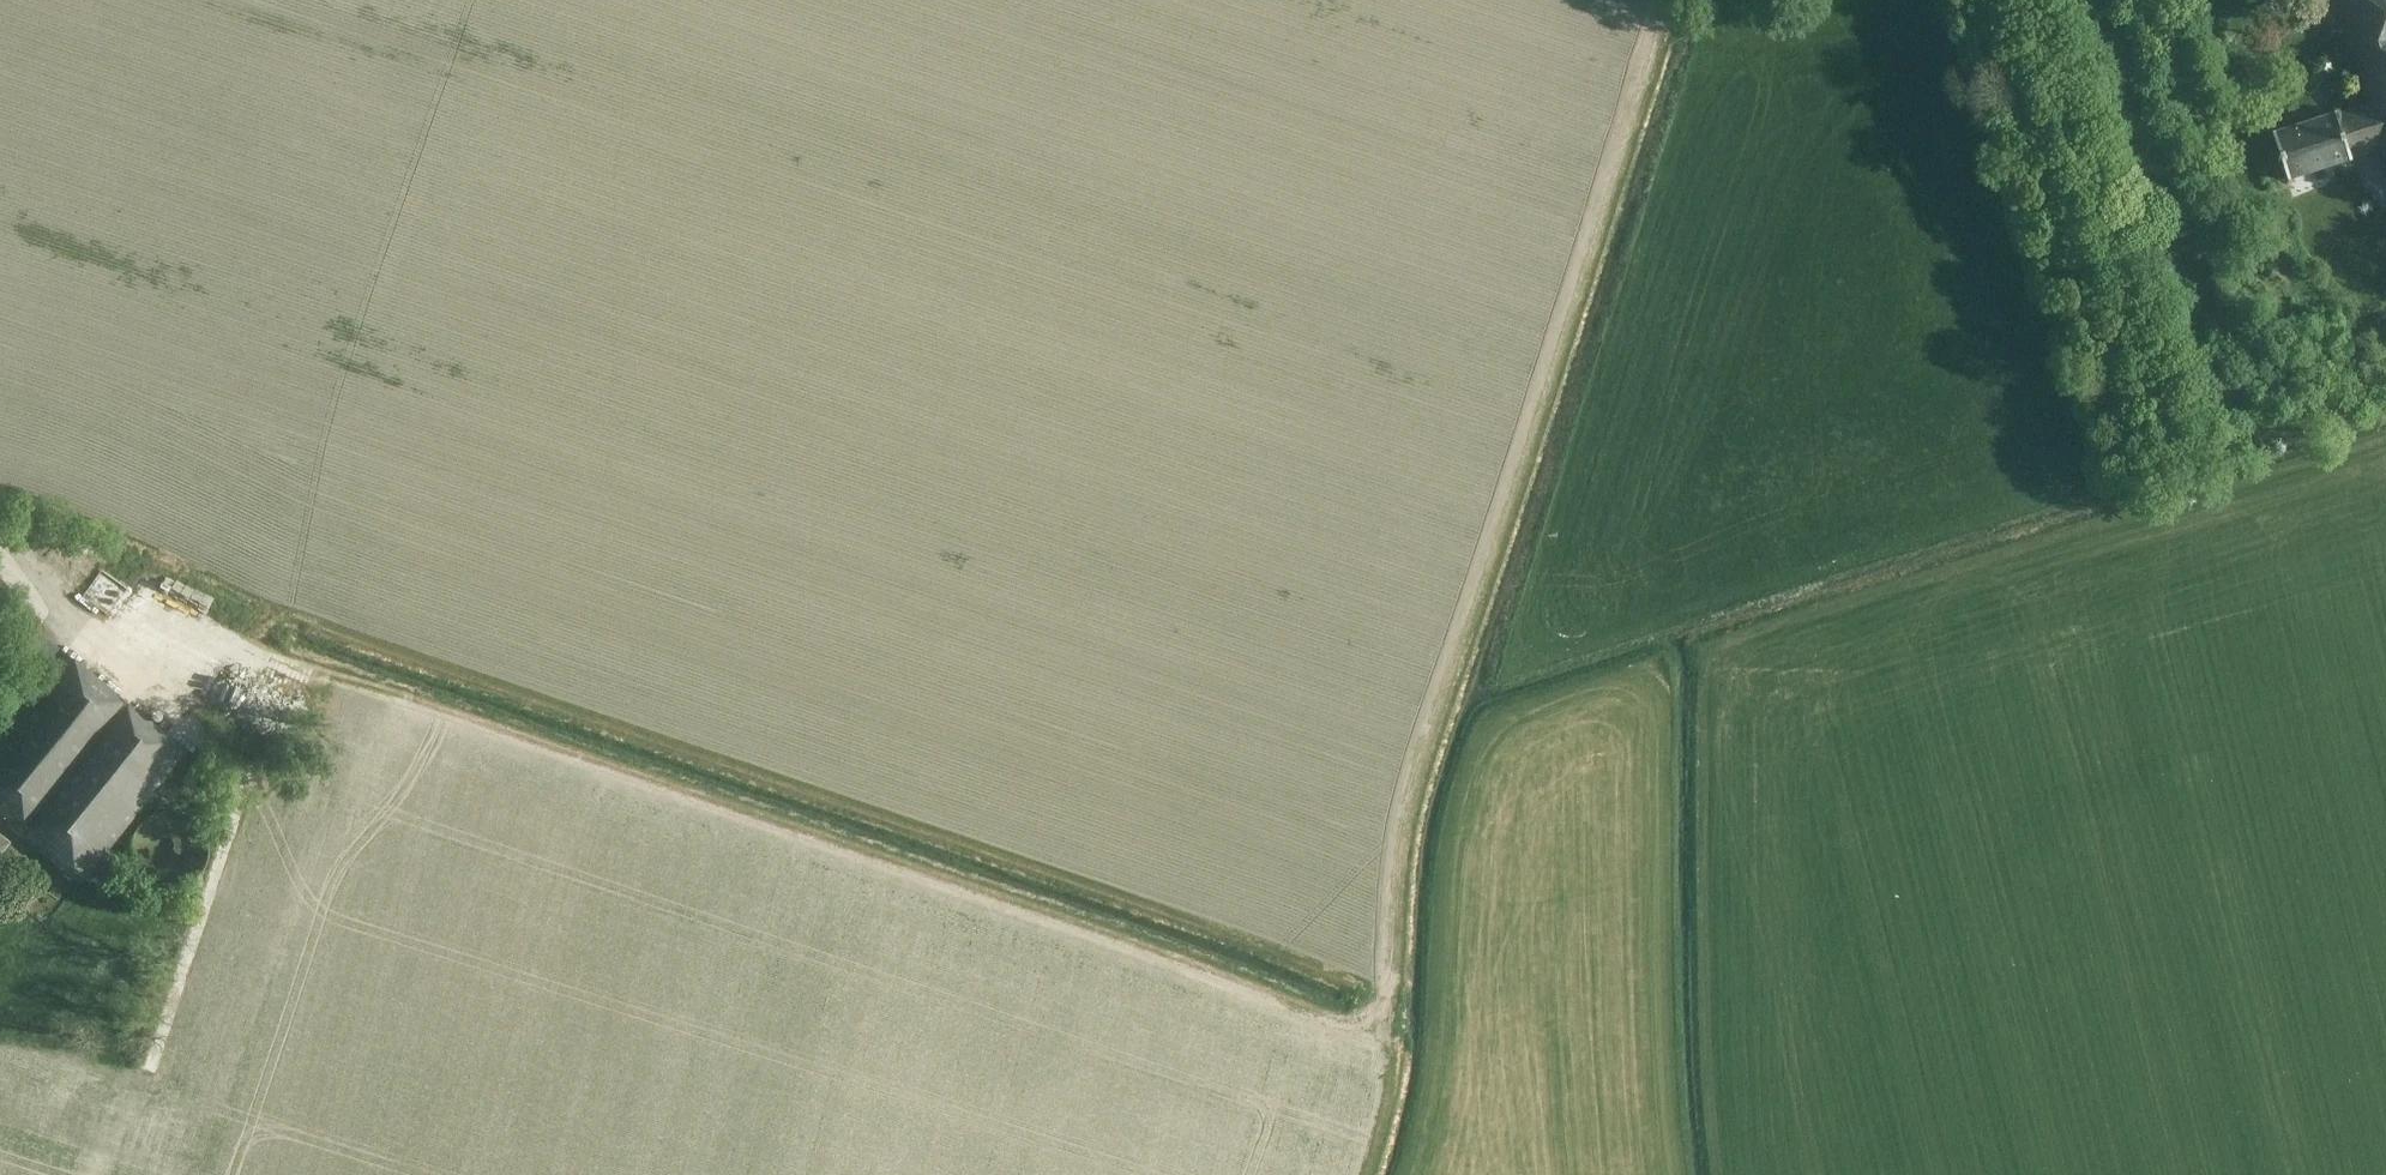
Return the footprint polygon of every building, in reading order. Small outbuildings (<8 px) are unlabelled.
[(2366,103),(2272,131),(2288,181),(2382,150),(2385,163),(2385,0),(2332,0),(2366,103)] [(18,653),(40,670),(58,648),(36,630),(18,653)] [(79,881),(187,750),(63,653),(0,731),(0,817),(79,881)] [(207,766),(199,759),(189,771),(197,778),(207,766)]
